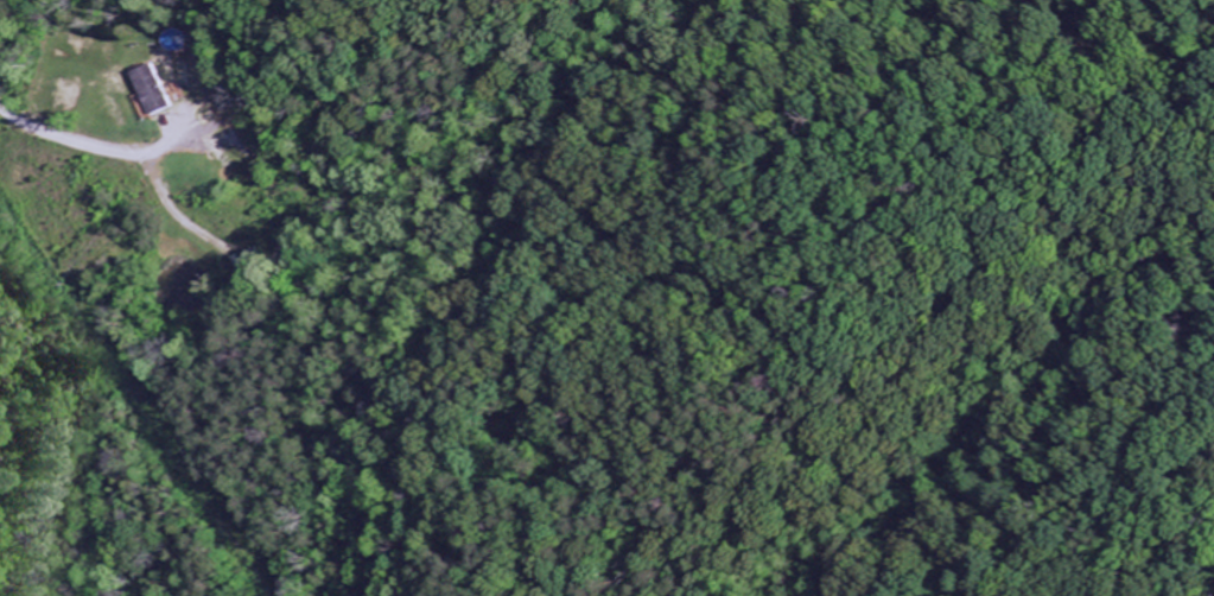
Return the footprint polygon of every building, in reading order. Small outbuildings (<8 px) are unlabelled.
[(163,119),(183,111),(163,65),(143,74),(163,119)]
